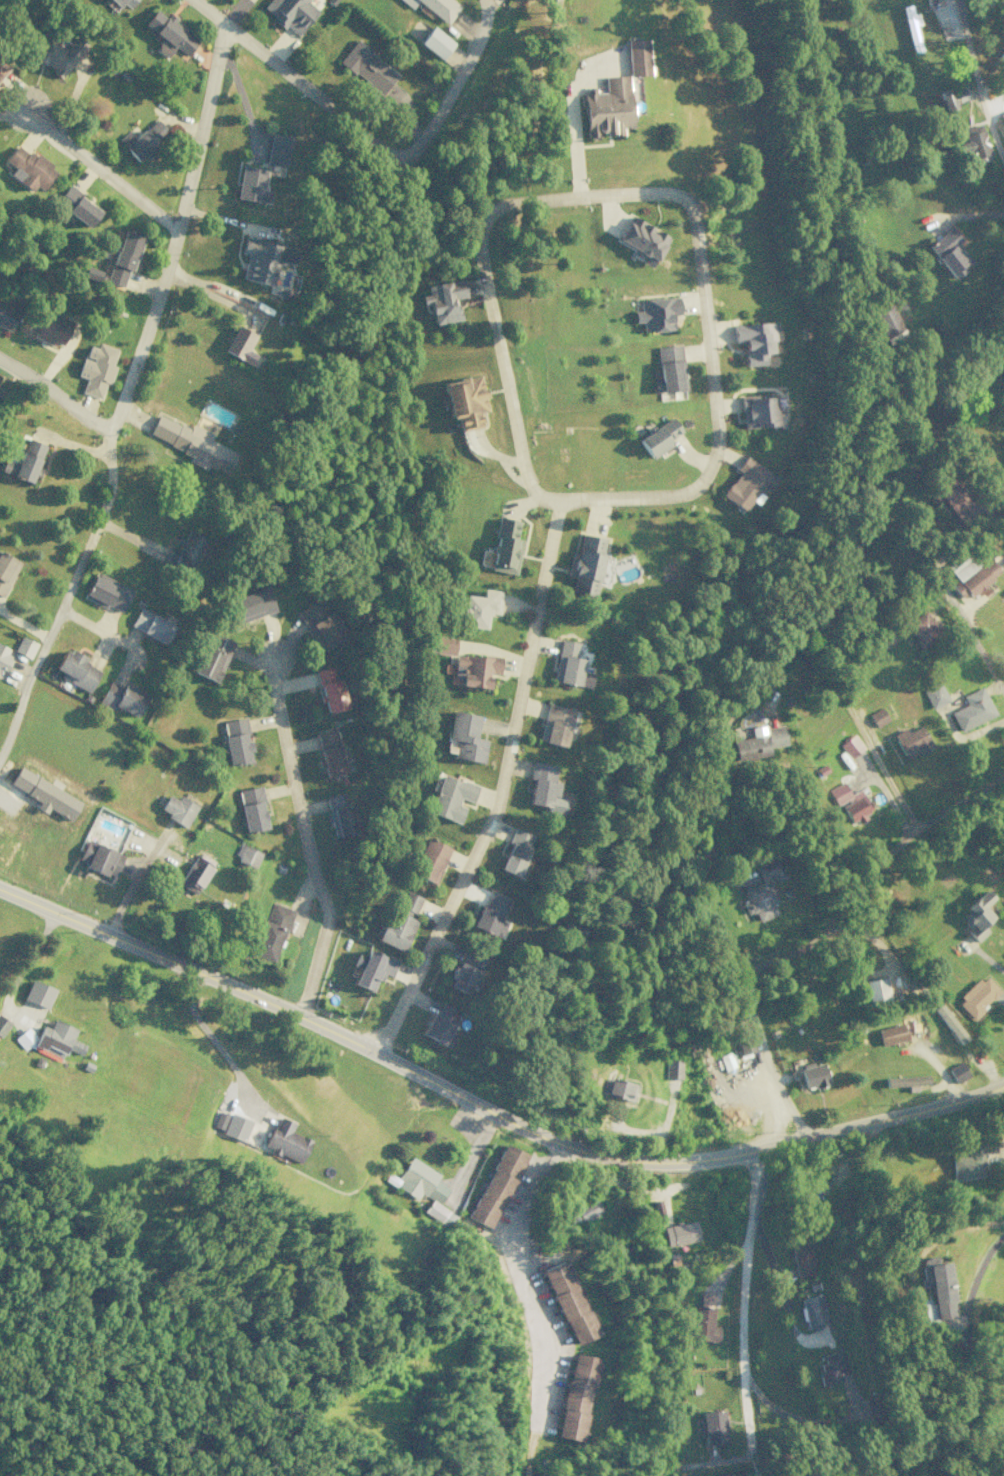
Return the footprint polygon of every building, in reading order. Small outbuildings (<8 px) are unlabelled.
[(135,0),(113,0),(126,11),(135,0)] [(284,27),(285,26),(296,35),(317,9),(306,0),(268,0),(261,9),(284,27)] [(416,1),(447,24),(461,5),(453,0),(399,0),(411,9),(416,1)] [(900,6),(912,53),(921,51),(914,25),(920,24),(917,13),(912,14),(910,4),(900,6)] [(198,39),(165,17),(154,9),(142,26),(161,39),(154,49),(166,58),(174,47),(187,56),(198,39)] [(419,45),(442,59),(453,41),(430,27),(419,45)] [(60,78),(85,45),(72,35),(62,48),(50,39),(35,58),(60,78)] [(626,40),(628,76),(648,75),(647,39),(626,40)] [(398,74),(354,40),(338,62),(381,95),(398,74)] [(631,127),(628,75),(604,76),(605,91),(582,92),(585,137),(598,137),(598,135),(621,133),(621,128),(631,127)] [(133,139),(126,132),(117,140),(137,162),(143,156),(144,156),(169,133),(155,118),(133,139)] [(971,161),(990,155),(980,123),(961,129),(967,146),(971,161)] [(283,167),(289,136),(271,132),(265,163),(283,167)] [(9,175),(31,191),(35,185),(41,190),(56,171),(18,142),(4,160),(14,167),(9,175)] [(235,198),(267,204),(269,191),(261,190),(265,169),(241,164),(235,198)] [(99,210),(68,186),(55,202),(86,227),(99,210)] [(616,240),(644,254),(640,262),(650,268),(666,237),(651,229),(652,228),(629,216),(616,240)] [(957,244),(961,240),(951,228),(926,247),(951,279),(972,263),(957,244)] [(106,281),(124,287),(140,236),(122,230),(106,281)] [(241,279),(273,286),(279,258),(278,258),(281,245),(243,237),(240,254),(246,255),(241,279)] [(458,320),(455,298),(464,297),(462,279),(424,285),(425,294),(418,295),(420,304),(428,303),(431,324),(458,320)] [(639,299),(639,311),(633,311),(633,322),(641,322),(642,332),(671,330),(670,314),(681,313),(680,297),(639,299)] [(18,311),(0,303),(0,327),(9,331),(18,311)] [(872,313),(887,344),(906,335),(891,303),(872,313)] [(71,320),(35,307),(27,329),(34,332),(32,337),(61,348),(71,320)] [(762,364),(761,353),(767,353),(765,323),(731,324),(733,342),(743,342),(744,365),(762,364)] [(251,363),(255,354),(247,351),(254,333),(234,325),(223,352),(251,363)] [(116,350),(89,342),(85,358),(82,357),(77,376),(85,378),(81,392),(100,398),(105,382),(109,384),(114,366),(111,366),(116,350)] [(683,390),(680,345),(656,346),(657,369),(651,369),(653,392),(683,390)] [(458,430),(480,426),(478,412),(486,411),(481,376),(442,382),(448,418),(456,417),(458,430)] [(741,427),(774,426),(773,396),(740,397),(741,427)] [(237,453),(209,440),(212,433),(191,424),(189,429),(157,414),(147,434),(190,454),(188,459),(226,477),(237,453)] [(637,439),(650,459),(671,445),(667,440),(680,432),(671,417),(637,439)] [(27,438),(17,464),(4,459),(0,469),(0,471),(30,483),(45,445),(27,438)] [(774,477),(744,456),(735,469),(738,471),(720,495),(741,510),(748,500),(754,504),(762,492),(763,493),(774,477)] [(945,504),(942,505),(954,526),(977,512),(956,475),(935,487),(945,504)] [(515,574),(522,540),(515,539),(518,521),(499,517),(489,569),(515,574)] [(204,538),(186,529),(183,537),(179,535),(165,565),(187,575),(204,538)] [(604,539),(580,534),(577,553),(570,552),(566,574),(572,576),(569,592),(593,597),(604,539)] [(1000,573),(990,559),(979,567),(967,551),(946,566),(956,580),(950,584),(962,600),(1000,573)] [(1,597),(19,562),(0,552),(0,596),(1,597)] [(131,590),(96,572),(84,595),(119,613),(131,590)] [(231,625),(274,610),(266,587),(223,602),(231,625)] [(484,629),(486,614),(498,615),(500,591),(482,589),(481,597),(463,595),(460,627),(484,629)] [(344,635),(317,598),(295,613),(322,651),(344,635)] [(129,628),(164,643),(173,623),(138,608),(129,628)] [(903,624),(918,649),(940,635),(925,611),(903,624)] [(215,682),(233,641),(211,632),(193,672),(215,682)] [(36,643),(20,635),(13,651),(30,658),(36,643)] [(434,654),(453,655),(454,639),(434,638),(434,654)] [(581,660),(574,658),(577,642),(560,639),(552,681),(576,686),(581,660)] [(5,670),(10,660),(5,657),(9,649),(0,644),(0,668),(5,670)] [(100,668),(65,650),(53,672),(88,691),(100,668)] [(487,688),(489,673),(499,674),(500,658),(454,653),(451,677),(459,678),(459,685),(487,688)] [(324,712),(345,708),(339,678),(334,679),(331,666),(316,670),(324,712)] [(114,705),(135,717),(146,696),(124,684),(122,688),(109,681),(98,702),(112,710),(114,705)] [(929,708),(947,702),(941,683),(923,689),(929,708)] [(994,715),(981,686),(961,695),(965,705),(950,713),(958,731),(994,715)] [(563,746),(571,709),(546,703),(538,741),(563,746)] [(868,715),(875,727),(888,720),(881,707),(868,715)] [(486,739),(477,738),(480,715),(451,711),(447,739),(454,740),(452,758),(483,762),(486,739)] [(220,722),(228,764),(251,760),(243,717),(220,722)] [(782,725),(763,728),(763,725),(749,727),(751,738),(728,742),(731,762),(769,755),(768,747),(785,744),(782,725)] [(904,760),(931,747),(921,725),(906,732),(904,729),(892,735),(904,760)] [(335,729),(315,733),(324,777),(344,774),(335,729)] [(863,748),(853,734),(838,744),(848,758),(863,748)] [(555,765),(533,762),(526,803),(545,806),(544,812),(560,815),(563,798),(556,797),(558,781),(552,780),(555,765)] [(459,823),(463,807),(457,805),(459,798),(472,802),(477,786),(440,774),(428,813),(459,823)] [(827,789),(835,806),(840,804),(849,823),(871,813),(860,789),(848,794),(843,782),(827,789)] [(236,790),(244,832),(267,828),(258,786),(236,790)] [(351,804),(345,806),(342,792),(324,796),(333,837),(357,832),(351,804)] [(158,811),(184,826),(196,805),(178,795),(176,799),(167,794),(158,811)] [(16,827),(0,814),(0,828),(10,835),(16,827)] [(533,836),(516,828),(497,868),(515,876),(533,836)] [(450,848),(426,837),(409,873),(434,884),(450,848)] [(122,855),(86,840),(78,859),(86,862),(84,866),(113,878),(122,855)] [(260,853),(239,843),(232,859),(253,869),(260,853)] [(177,882),(194,893),(212,867),(195,855),(177,882)] [(757,921),(776,914),(772,904),(778,901),(771,883),(785,877),(778,858),(735,875),(750,913),(753,912),(757,921)] [(402,952),(417,918),(413,917),(421,898),(401,889),(379,941),(402,952)] [(988,931),(982,926),(992,916),(983,906),(992,898),(985,890),(956,917),(977,941),(988,931)] [(499,921),(508,899),(488,891),(473,927),(500,938),(506,923),(499,921)] [(273,962),(292,910),(271,902),(252,954),(273,962)] [(468,994),(484,956),(467,949),(458,969),(453,967),(446,985),(468,994)] [(357,968),(352,985),(373,991),(379,973),(391,977),(396,960),(366,950),(364,956),(356,953),(352,966),(357,968)] [(999,991),(984,974),(955,1002),(974,1022),(988,1009),(985,1005),(999,991)] [(862,981),(867,1004),(888,999),(884,977),(862,981)] [(46,1008),(54,989),(30,979),(22,999),(46,1008)] [(458,1010),(440,1003),(435,1014),(429,1012),(419,1035),(449,1048),(454,1035),(449,1032),(458,1010)] [(10,1023),(0,1016),(0,1037),(0,1038),(10,1023)] [(901,1019),(902,1023),(876,1030),(881,1046),(908,1039),(906,1034),(915,1031),(911,1016),(901,1019)] [(33,1046),(60,1057),(64,1048),(80,1055),(84,1044),(71,1039),(75,1029),(53,1019),(49,1028),(41,1025),(33,1046)] [(738,1056),(753,1050),(748,1035),(733,1040),(738,1056)] [(664,1079),(680,1079),(680,1057),(665,1057),(664,1079)] [(804,1089),(828,1084),(824,1063),(813,1065),(812,1062),(799,1064),(804,1089)] [(955,1083),(968,1076),(961,1062),(948,1068),(955,1083)] [(928,1084),(928,1075),(885,1077),(885,1087),(912,1086),(912,1085),(928,1084)] [(632,1100),(634,1083),(603,1078),(601,1096),(632,1100)] [(221,1129),(229,1132),(235,1118),(227,1114),(221,1129)] [(309,1140),(291,1132),(295,1121),(278,1114),(264,1148),(300,1163),(309,1140)] [(523,1153),(500,1143),(468,1219),(492,1229),(523,1153)] [(953,1179),(986,1176),(983,1148),(950,1151),(953,1179)] [(448,1188),(434,1180),(437,1174),(408,1156),(390,1184),(415,1199),(419,1192),(438,1204),(448,1188)] [(814,1202),(823,1182),(813,1177),(803,1197),(814,1202)] [(602,1211),(593,1197),(564,1215),(572,1229),(602,1211)] [(445,1227),(453,1215),(431,1199),(422,1211),(445,1227)] [(662,1225),(665,1246),(697,1242),(695,1221),(662,1225)] [(788,1242),(796,1277),(816,1272),(808,1238),(788,1242)] [(946,1261),(935,1263),(934,1256),(918,1259),(922,1287),(931,1286),(936,1319),(954,1317),(946,1261)] [(596,1335),(563,1259),(540,1269),(573,1345),(596,1335)] [(717,1342),(719,1326),(712,1326),(714,1308),(709,1308),(711,1294),(700,1293),(699,1307),(695,1307),(692,1339),(717,1342)] [(805,1331),(821,1327),(820,1321),(828,1320),(822,1294),(798,1299),(805,1331)] [(937,1323),(932,1298),(922,1300),(927,1325),(937,1323)] [(841,1381),(840,1374),(848,1372),(845,1357),(835,1359),(834,1352),(822,1354),(824,1363),(817,1364),(821,1385),(841,1381)] [(596,1358),(571,1353),(555,1437),(580,1442),(596,1358)] [(704,1443),(726,1443),(725,1410),(703,1411),(704,1443)]
